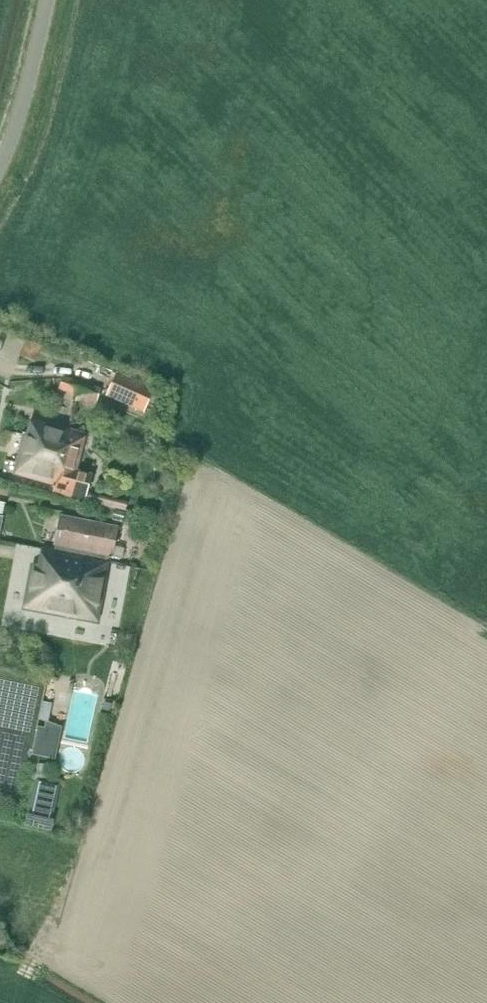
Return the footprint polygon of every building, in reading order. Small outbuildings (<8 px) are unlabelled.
[(43,347),(26,340),(20,355),(36,362),(43,347)] [(117,373),(107,395),(138,409),(148,387),(117,373)] [(62,376),(57,389),(75,396),(79,382),(62,376)] [(80,383),(76,402),(95,407),(100,388),(80,383)] [(63,458),(69,431),(32,422),(28,437),(25,436),(18,462),(32,465),(33,461),(41,463),(44,453),(63,458)] [(69,431),(63,458),(57,485),(54,484),(53,491),(86,500),(93,474),(77,470),(86,436),(69,431)] [(15,474),(54,484),(57,485),(63,458),(44,453),(41,463),(33,461),(32,465),(18,462),(15,474)] [(116,510),(113,520),(123,522),(125,512),(116,510)] [(57,552),(108,562),(109,555),(113,556),(119,526),(60,515),(54,544),(58,545),(57,552)] [(25,607),(97,620),(109,562),(108,562),(57,552),(43,549),(40,566),(33,565),(25,607)] [(38,727),(32,754),(41,756),(47,728),(38,727)] [(55,820),(53,819),(60,784),(47,781),(50,764),(34,761),(30,780),(34,781),(28,813),(29,813),(26,827),(52,834),(55,820)]
